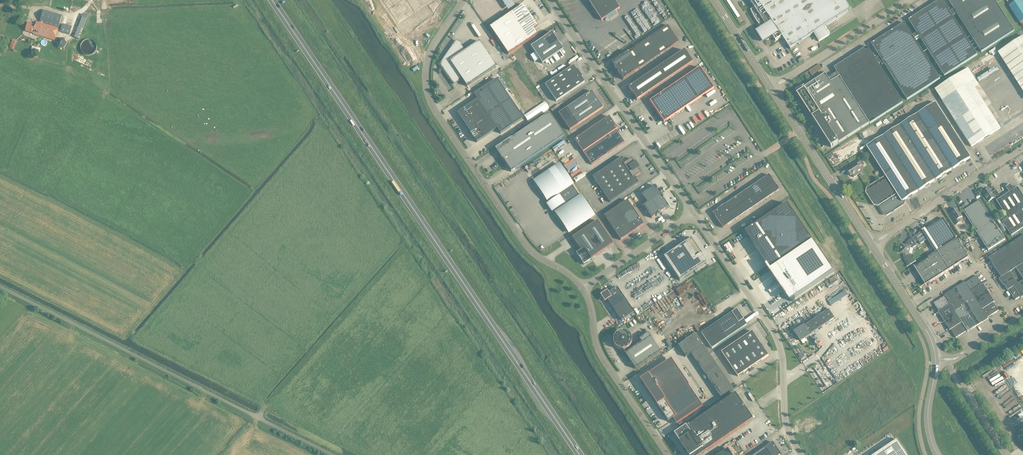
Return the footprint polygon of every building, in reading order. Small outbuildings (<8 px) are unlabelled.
[(442,1),(440,0),(382,0),(405,35),(414,29),(413,27),(433,13),(442,1)] [(515,5),(511,0),(501,0),(508,10),(515,5)] [(620,8),(614,0),(591,0),(588,1),(601,20),(620,8)] [(754,7),(751,9),(750,9),(753,14),(756,19),(759,24),(762,28),(753,33),(760,44),(773,36),(776,40),(782,36),(791,49),(790,48),(814,33),(819,40),(819,41),(829,35),(829,34),(828,35),(823,27),(851,9),(845,0),(750,0),(754,7)] [(908,20),(917,32),(914,34),(917,39),(920,37),(944,76),(977,54),(953,16),(955,15),(952,10),(950,11),(942,0),(939,0),(908,20)] [(957,13),(981,52),(1014,31),(995,0),(948,0),(954,9),(952,10),(955,15),(957,13)] [(490,27),(508,54),(537,34),(533,29),(538,26),(523,4),(490,27)] [(654,23),(643,5),(639,7),(650,25),(654,23)] [(37,21),(36,25),(28,23),(25,30),(33,33),(33,34),(55,40),(58,28),(43,23),(43,22),(59,27),(62,15),(43,9),(39,22),(37,21)] [(79,39),(88,16),(82,14),(73,37),(79,39)] [(904,22),(871,44),(879,56),(877,58),(880,62),(882,61),(907,100),(940,78),(915,40),(917,39),(914,34),(912,35),(904,22)] [(63,24),(60,31),(69,34),(72,26),(63,24)] [(663,36),(671,30),(667,25),(659,31),(663,36)] [(639,26),(632,32),(636,37),(643,31),(639,26)] [(675,36),(671,30),(663,36),(665,39),(666,42),(675,36)] [(663,36),(659,31),(656,33),(661,41),(665,39),(663,36)] [(552,32),(531,46),(542,63),(563,49),(552,32)] [(656,33),(652,35),(658,44),(661,41),(656,33)] [(652,35),(649,38),(654,46),(658,44),(652,35)] [(678,41),(675,36),(666,42),(670,47),(678,41)] [(1003,49),(1022,81),(1022,36),(1003,49)] [(64,48),(67,43),(64,38),(59,38),(56,43),(58,48),(64,48)] [(654,46),(649,38),(645,40),(651,48),(654,46)] [(96,51),(97,48),(96,46),(95,43),(94,41),(92,40),(89,39),(87,39),(85,40),(84,41),(82,43),(81,45),(80,47),(81,49),(82,52),(83,53),(85,55),(88,55),(90,55),(93,54),(95,53),(96,51)] [(666,42),(665,39),(661,41),(667,49),(670,47),(666,42)] [(651,48),(645,40),(642,42),(647,50),(651,48)] [(461,44),(455,41),(439,64),(453,84),(461,78),(467,86),(496,66),(479,41),(465,50),(461,44)] [(661,41),(658,44),(654,46),(660,54),(667,49),(661,41)] [(642,42),(638,45),(644,53),(647,50),(642,42)] [(644,53),(638,45),(635,47),(640,55),(644,53)] [(660,54),(654,46),(651,48),(656,56),(660,54)] [(832,146),(838,142),(839,143),(869,123),(870,123),(903,102),(878,64),(880,62),(877,58),(875,59),(867,46),(834,67),(839,76),(831,82),(825,73),(803,87),(803,86),(799,88),(799,87),(795,90),(798,94),(823,133),(832,146)] [(635,47),(631,49),(637,57),(640,55),(635,47)] [(656,56),(651,48),(647,50),(653,59),(656,56)] [(637,57),(631,49),(628,52),(634,60),(637,57)] [(647,50),(644,53),(649,61),(653,59),(647,50)] [(684,50),(673,57),(676,61),(687,54),(684,50)] [(634,60),(628,52),(611,63),(617,71),(634,60)] [(644,53),(640,55),(646,63),(649,61),(644,53)] [(690,58),(687,54),(676,61),(677,63),(679,65),(690,58)] [(640,55),(637,57),(634,60),(639,68),(646,63),(640,55)] [(690,58),(679,65),(682,70),(692,62),(690,58)] [(639,68),(634,60),(617,71),(623,79),(639,68)] [(677,63),(674,66),(670,68),(675,74),(682,70),(679,65),(677,63)] [(811,73),(821,67),(818,63),(808,69),(811,73)] [(581,77),(582,77),(577,69),(576,70),(573,65),(545,85),(556,101),(585,82),(581,77)] [(664,73),(659,66),(653,71),(657,77),(660,75),(664,73)] [(994,66),(975,76),(977,81),(997,71),(994,66)] [(664,122),(714,88),(699,67),(649,101),(664,122)] [(1000,128),(971,82),(975,79),(968,68),(939,86),(946,98),(942,101),(971,146),(1000,128)] [(653,80),(649,73),(628,88),(633,95),(633,96),(635,100),(636,100),(637,100),(657,86),(653,80)] [(477,99),(457,112),(469,129),(468,129),(477,142),(497,128),(500,133),(523,118),(496,79),(474,94),(477,99)] [(603,107),(592,91),(558,113),(570,130),(603,107)] [(936,102),(900,125),(935,180),(971,157),(936,102)] [(548,113),(511,139),(512,141),(497,151),(511,172),(564,136),(548,113)] [(583,152),(616,129),(617,129),(609,116),(574,139),(583,152)] [(935,180),(900,125),(866,146),(885,176),(866,188),(865,192),(874,205),(878,206),(883,214),(886,215),(891,212),(891,211),(894,209),(894,210),(904,204),(904,201),(904,200),(935,180)] [(616,129),(583,152),(591,164),(624,142),(616,129)] [(625,162),(621,157),(592,177),(609,202),(638,182),(635,177),(640,173),(637,168),(638,167),(635,162),(634,163),(631,158),(625,162)] [(859,173),(858,171),(860,169),(858,166),(861,164),(858,158),(851,163),(853,166),(847,170),(848,172),(847,172),(849,175),(850,174),(851,176),(852,175),(854,177),(859,173)] [(549,203),(547,204),(552,211),(554,209),(556,212),(555,212),(569,232),(593,215),(580,195),(572,184),(559,164),(534,181),(547,201),(548,200),(549,203)] [(731,211),(736,219),(780,190),(769,175),(721,207),(726,215),(731,211)] [(996,200),(1007,218),(1002,221),(1011,235),(1022,228),(1022,195),(1018,187),(1013,189),(1010,184),(1006,187),(1009,192),(1001,197),(996,200)] [(657,215),(659,213),(659,214),(660,213),(659,212),(668,206),(662,198),(663,197),(662,197),(661,194),(660,194),(657,189),(657,188),(657,189),(655,186),(655,185),(654,186),(654,185),(641,194),(647,202),(643,205),(652,218),(656,215),(656,216),(657,215)] [(996,200),(1001,197),(996,189),(991,192),(989,188),(983,192),(988,201),(994,197),(996,200)] [(617,207),(633,231),(643,224),(627,200),(617,207)] [(970,206),(969,205),(968,203),(966,202),(964,204),(962,206),(961,208),(976,232),(988,250),(1005,239),(993,221),(980,200),(970,206)] [(771,270),(813,241),(787,203),(746,232),(771,270)] [(633,231),(617,207),(604,215),(620,240),(633,231)] [(726,215),(721,207),(713,213),(718,220),(726,215)] [(957,209),(952,212),(949,214),(953,219),(956,225),(961,221),(959,219),(962,217),(957,209)] [(731,211),(726,215),(718,220),(723,228),(736,219),(731,211)] [(937,251),(956,239),(943,218),(925,229),(925,228),(922,230),(923,232),(919,234),(919,233),(915,236),(920,244),(924,241),(923,241),(927,239),(920,244),(920,243),(919,243),(917,244),(917,245),(918,246),(917,246),(918,249),(929,242),(935,252),(937,251)] [(586,261),(590,258),(591,260),(592,259),(591,258),(613,244),(597,220),(572,237),(581,250),(576,253),(576,254),(577,253),(582,260),(581,260),(583,265),(587,262),(586,261)] [(968,232),(962,235),(965,240),(971,237),(968,232)] [(988,258),(1001,277),(1010,271),(1016,268),(1022,263),(1022,236),(988,258)] [(701,252),(701,253),(696,245),(691,237),(688,239),(685,241),(684,241),(685,242),(664,257),(679,280),(706,262),(700,254),(702,253),(701,252)] [(901,249),(900,253),(904,253),(904,256),(904,257),(905,258),(904,259),(908,266),(916,261),(911,254),(910,256),(909,254),(910,246),(912,245),(913,247),(916,245),(912,238),(908,240),(909,241),(907,242),(907,243),(906,245),(902,244),(901,248),(901,249)] [(956,239),(937,251),(949,270),(969,257),(968,257),(956,239)] [(813,241),(771,270),(769,271),(782,289),(787,297),(788,296),(791,301),(834,272),(813,241)] [(935,252),(914,266),(917,271),(918,270),(927,284),(928,285),(929,284),(930,284),(929,283),(949,270),(937,251),(935,252)] [(1010,271),(1014,277),(1018,283),(1021,282),(1022,280),(1022,279),(1020,274),(1016,268),(1010,271)] [(1001,277),(999,279),(1003,285),(1004,284),(1014,277),(1010,271),(1001,277)] [(982,284),(981,284),(976,276),(971,279),(976,287),(982,284)] [(1018,283),(1014,277),(1004,284),(1007,290),(1008,290),(1008,289),(1014,286),(1018,283)] [(971,279),(965,283),(970,291),(976,287),(971,279)] [(965,282),(954,288),(965,304),(975,298),(970,291),(965,283),(965,282)] [(1018,283),(1014,286),(1020,296),(1021,297),(1022,296),(1022,285),(1021,282),(1018,283)] [(976,287),(970,291),(975,298),(976,300),(988,292),(982,283),(981,284),(982,284),(976,287)] [(1020,296),(1014,286),(1008,289),(1008,290),(1015,300),(1020,296)] [(607,300),(621,320),(634,312),(617,287),(608,293),(607,290),(600,295),(604,301),(607,300)] [(827,298),(830,302),(847,292),(844,287),(827,298)] [(965,304),(954,288),(944,295),(945,296),(950,304),(955,311),(965,304)] [(994,302),(988,292),(976,300),(982,309),(987,306),(993,302),(994,302)] [(945,296),(934,303),(939,311),(950,304),(945,296)] [(975,298),(965,304),(978,325),(988,318),(987,317),(982,309),(976,300),(975,298)] [(998,310),(993,302),(987,306),(993,314),(998,310)] [(939,311),(938,312),(944,321),(956,313),(955,311),(950,304),(939,311)] [(978,325),(965,304),(955,311),(956,313),(962,322),(967,330),(967,331),(978,325)] [(993,314),(987,306),(982,309),(987,317),(993,314)] [(744,319),(741,315),(742,315),(741,315),(739,314),(740,313),(739,313),(737,309),(738,309),(737,309),(702,333),(712,348),(747,324),(744,319)] [(801,341),(835,318),(829,309),(795,332),(801,341)] [(956,313),(944,321),(950,330),(951,329),(950,329),(962,322),(956,313)] [(967,330),(962,322),(950,329),(951,329),(956,338),(967,330)] [(615,346),(617,348),(620,349),(622,349),(625,349),(627,348),(629,346),(631,344),(632,341),(632,339),(631,336),(629,334),(627,332),(625,331),(622,331),(619,331),(617,332),(615,334),(614,336),(613,339),(613,341),(614,344),(615,346)] [(752,331),(746,336),(750,342),(757,337),(752,331)] [(648,333),(639,339),(641,342),(625,353),(635,368),(660,351),(650,336),(651,335),(648,333)] [(696,333),(678,345),(686,356),(691,353),(703,344),(696,333)] [(750,342),(746,336),(740,340),(748,352),(754,348),(750,342)] [(757,337),(750,342),(754,348),(761,343),(757,337)] [(748,352),(740,340),(734,344),(742,356),(748,352)] [(761,343),(754,348),(758,354),(765,349),(761,343)] [(703,344),(691,353),(695,358),(707,350),(703,344)] [(734,344),(728,348),(736,360),(742,356),(734,344)] [(722,352),(730,364),(736,360),(728,348),(722,352)] [(754,348),(748,352),(756,364),(762,360),(758,354),(754,348)] [(765,349),(758,354),(762,360),(769,355),(765,349)] [(707,350),(695,358),(699,364),(711,356),(707,350)] [(756,364),(748,352),(742,356),(750,368),(756,364)] [(711,356),(699,364),(702,369),(715,361),(711,356)] [(750,368),(742,356),(736,360),(744,372),(750,368)] [(670,358),(666,361),(644,376),(644,377),(642,378),(641,379),(641,380),(643,385),(668,421),(672,418),(676,424),(698,409),(703,406),(670,358)] [(736,360),(730,364),(738,376),(744,372),(736,360)] [(715,361),(702,369),(706,375),(718,367),(715,361)] [(718,367),(706,375),(714,386),(726,378),(718,367)] [(726,378),(714,386),(721,397),(734,389),(730,383),(726,378)] [(676,434),(685,448),(686,448),(688,450),(687,450),(690,454),(700,454),(753,419),(736,393),(676,434)] [(896,439),(896,440),(874,454),(907,454),(896,439)] [(760,450),(753,454),(780,454),(781,454),(775,445),(773,442),(760,450)]
